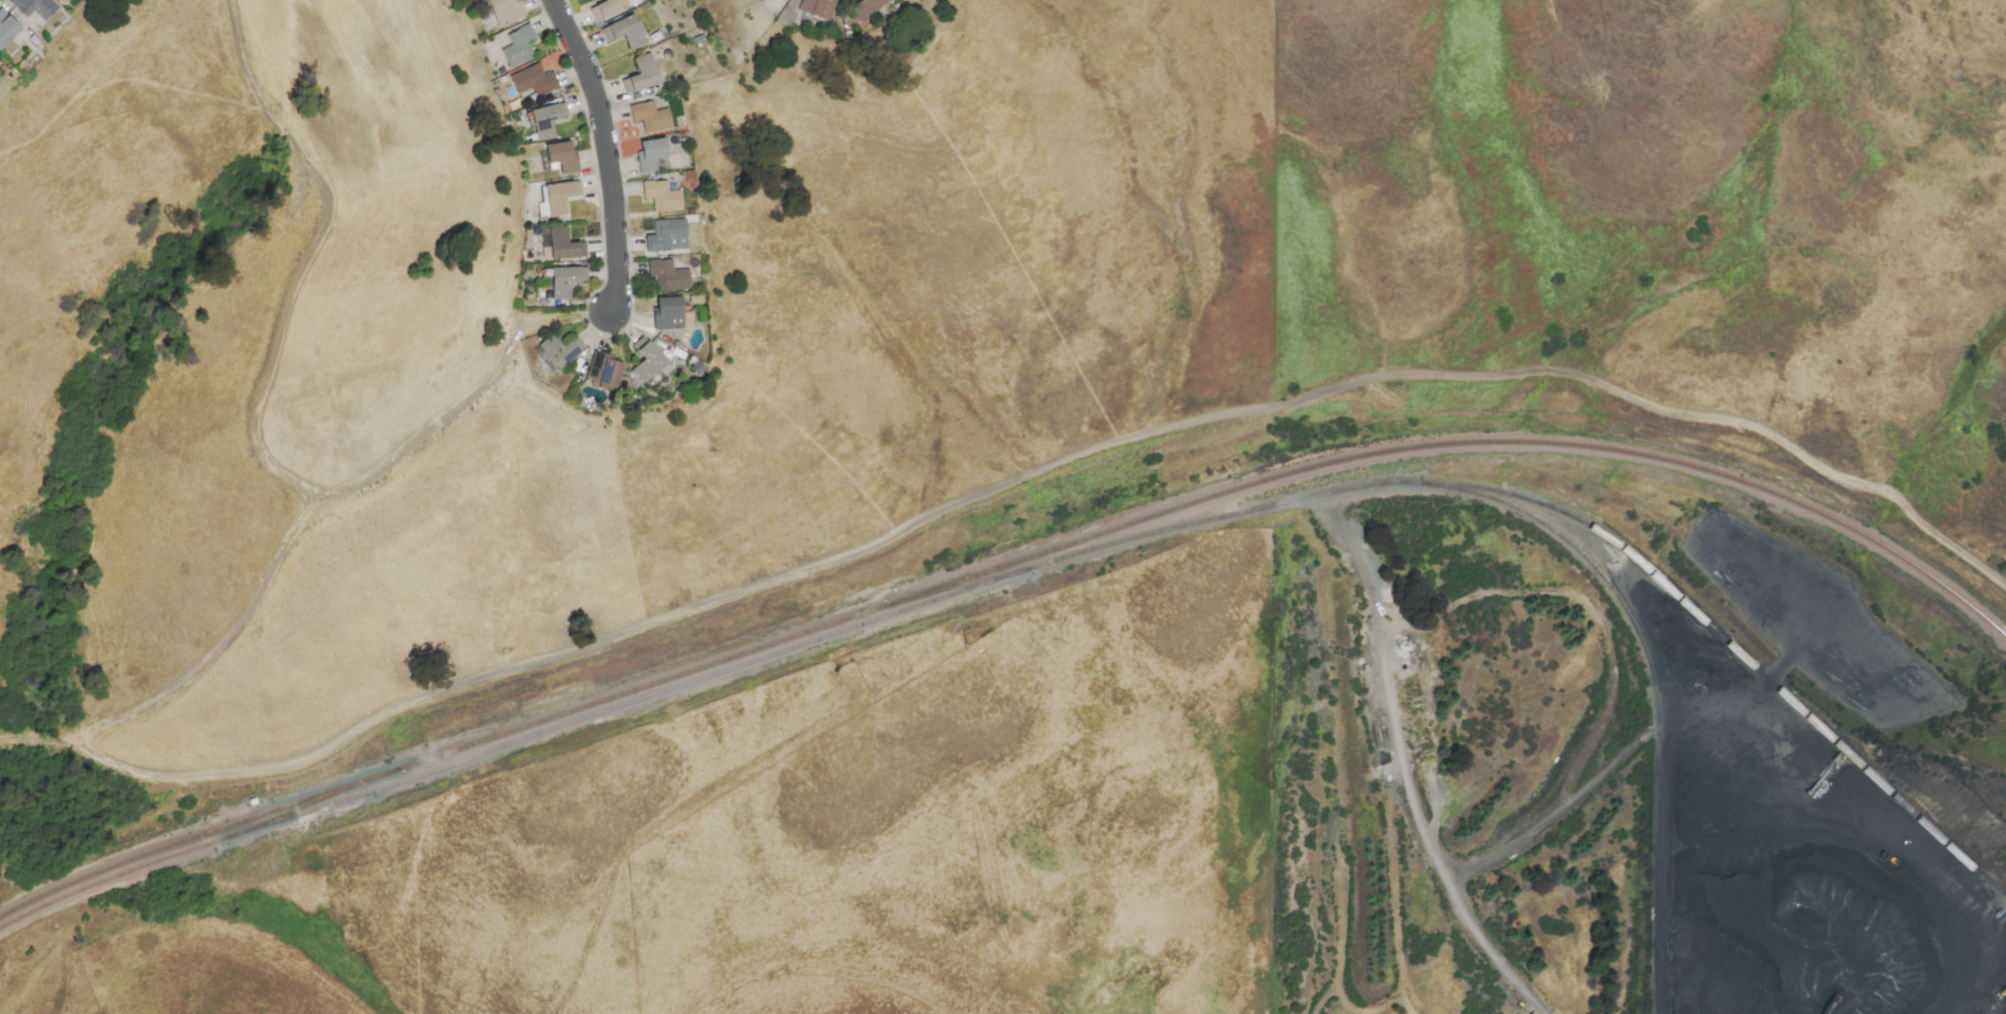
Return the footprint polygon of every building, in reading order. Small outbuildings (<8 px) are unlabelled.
[(32,11),(43,22),(58,8),(50,0),(7,0),(24,18),(32,11)] [(517,0),(486,0),(495,26),(523,16),(517,0)] [(627,8),(624,0),(603,0),(604,1),(594,5),(601,19),(627,8)] [(828,21),(835,0),(800,0),(797,11),(828,21)] [(883,2),(881,0),(858,0),(848,10),(861,24),(883,2)] [(20,29),(1,8),(0,9),(0,48),(20,29)] [(600,27),(606,41),(622,35),(628,50),(644,44),(633,15),(600,27)] [(536,41),(528,24),(505,34),(510,45),(500,49),(508,68),(534,57),(528,44),(536,41)] [(630,91),(658,85),(651,53),(632,57),(636,75),(627,77),(630,91)] [(516,94),(531,88),(535,96),(558,87),(552,72),(543,75),(538,63),(508,75),(516,94)] [(643,133),(671,128),(667,108),(654,110),(652,101),(628,105),(631,123),(641,121),(643,133)] [(528,110),(536,142),(554,137),(550,121),(567,117),(563,102),(528,110)] [(666,156),(663,137),(638,142),(641,160),(637,160),(639,174),(657,171),(655,158),(666,156)] [(559,163),(559,174),(577,173),(575,149),(570,149),(569,142),(544,143),(545,163),(559,163)] [(652,212),(680,210),(679,190),(667,191),(666,180),(641,181),(642,199),(652,199),(652,212)] [(579,182),(540,185),(542,202),(536,203),(538,218),(565,216),(563,197),(581,196),(579,182)] [(652,220),(653,235),(644,235),(645,251),(686,250),(684,219),(652,220)] [(549,258),(585,257),(584,242),(566,243),(566,227),(540,228),(540,243),(549,242),(549,258)] [(647,260),(647,278),(656,277),(657,290),(688,289),(688,269),(672,269),(671,259),(647,260)] [(585,267),(550,267),(551,300),(570,299),(569,282),(586,282),(585,267)] [(655,298),(656,315),(652,315),(653,329),(691,328),(691,312),(681,313),(680,297),(655,298)] [(585,350),(576,336),(560,346),(552,334),(537,343),(554,369),(585,350)] [(630,370),(646,387),(669,365),(646,340),(635,351),(643,359),(630,370)] [(624,364),(613,361),(614,356),(592,351),(585,380),(619,387),(624,364)]
